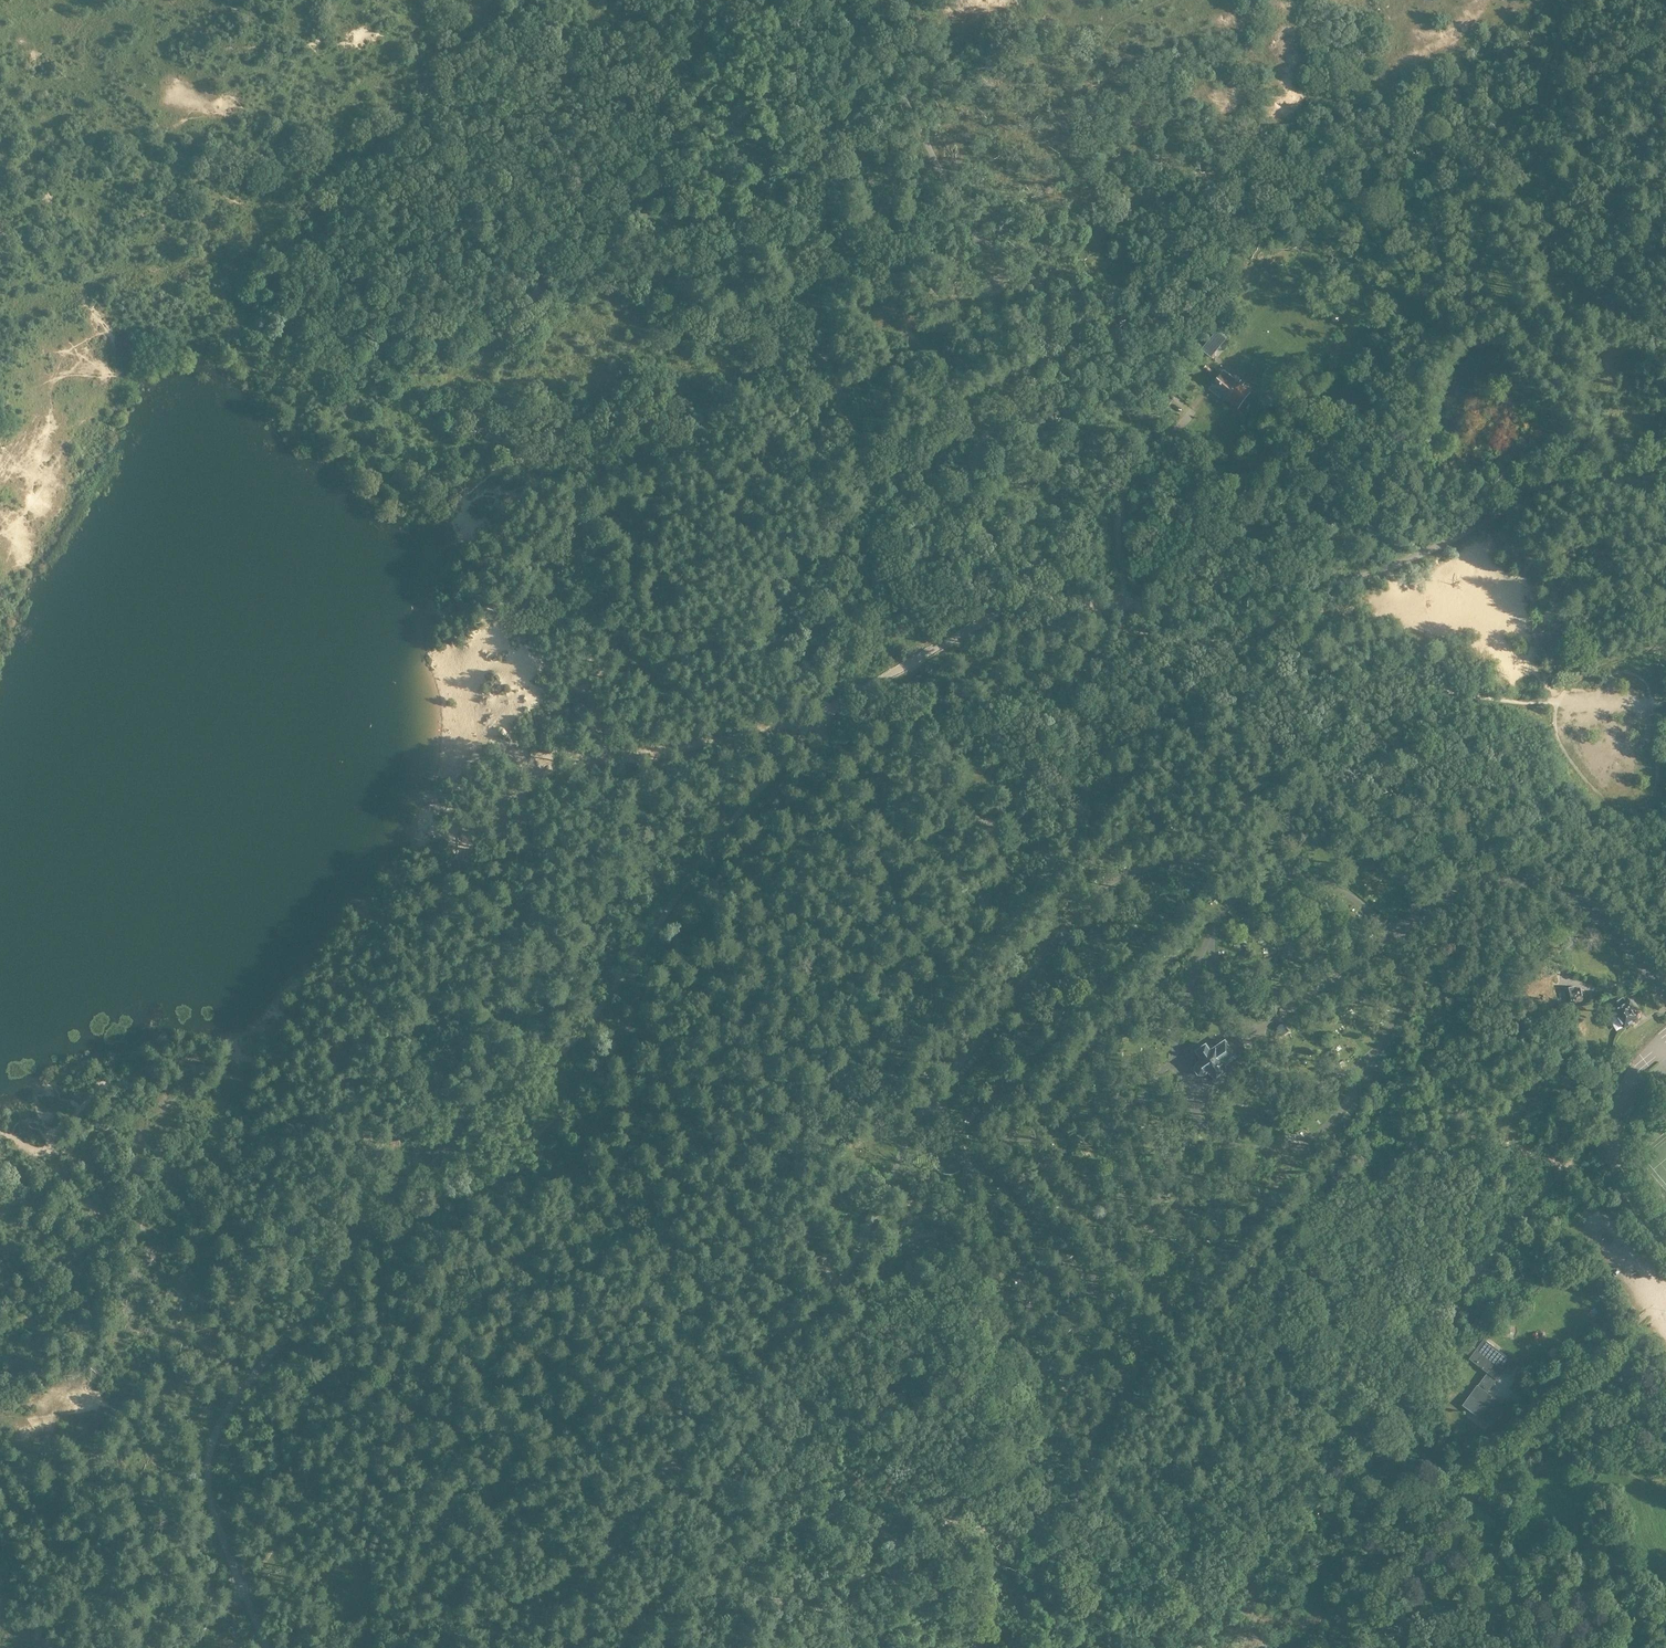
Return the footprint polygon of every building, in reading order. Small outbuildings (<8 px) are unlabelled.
[(1203,349),(1212,356),(1226,338),(1219,332),(1212,340),(1211,339),(1203,349)] [(1225,371),(1213,387),(1230,401),(1239,408),(1251,392),(1243,386),(1246,382),(1242,379),(1239,382),(1225,371)] [(1565,989),(1567,1001),(1576,999),(1575,996),(1582,995),(1581,989),(1574,990),(1574,987),(1565,989)] [(1614,1004),(1618,1009),(1614,1011),(1625,1027),(1638,1019),(1632,1010),(1635,1008),(1631,1001),(1625,1005),(1621,999),(1614,1004)] [(1209,1046),(1207,1044),(1198,1051),(1202,1057),(1201,1058),(1202,1061),(1198,1064),(1196,1069),(1200,1074),(1206,1075),(1211,1071),(1212,1074),(1213,1073),(1217,1079),(1227,1072),(1226,1071),(1230,1068),(1227,1063),(1237,1056),(1233,1050),(1227,1040),(1216,1048),(1213,1044),(1209,1046)] [(1471,1358),(1489,1372),(1478,1386),(1478,1385),(1464,1404),(1492,1425),(1506,1406),(1487,1392),(1498,1379),(1512,1360),(1485,1339),(1471,1358)]
